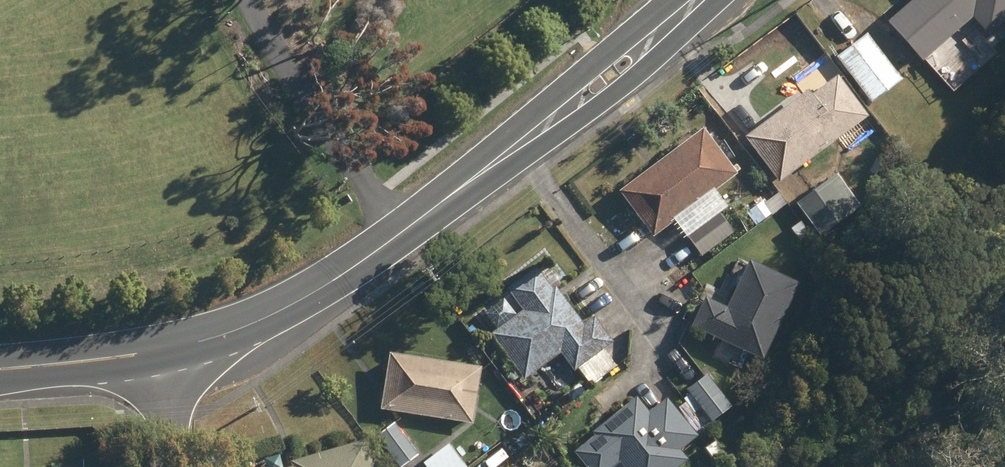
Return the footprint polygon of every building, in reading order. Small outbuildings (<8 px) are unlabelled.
[(924,63),(973,19),(989,37),(1004,23),(1004,0),(914,0),(888,23),(924,63)] [(832,52),(873,105),(902,82),(862,30),(832,52)] [(747,137),(781,183),(869,118),(839,77),(813,96),(809,91),(747,137)] [(675,222),(702,258),(735,234),(720,213),(724,210),(713,194),(738,175),(705,130),(621,192),(654,238),(675,222)] [(797,204),(821,237),(856,211),(832,178),(797,204)] [(777,188),(787,203),(796,196),(785,182),(777,188)] [(749,213),(759,225),(777,212),(767,200),(749,213)] [(790,230),(800,243),(809,235),(800,223),(790,230)] [(692,327),(764,361),(800,285),(750,262),(729,308),(706,298),(692,327)] [(578,370),(591,388),(618,368),(604,350),(613,343),(595,318),(585,326),(556,286),(553,289),(547,282),(557,275),(552,269),(546,268),(541,271),(539,268),(510,290),(525,312),(491,337),(525,381),(563,353),(575,371),(578,370)] [(380,411),(474,426),(483,369),(389,355),(380,411)] [(622,466),(682,466),(689,462),(680,451),(707,431),(704,427),(731,406),(707,376),(687,391),(691,396),(684,401),(688,406),(678,413),(668,400),(649,414),(637,399),(595,433),(596,436),(575,452),(586,466),(618,466),(620,465),(622,466)] [(484,392),(490,393),(493,387),(490,383),(484,383),(481,388),(484,392)] [(557,402),(563,410),(586,393),(579,384),(557,402)] [(399,466),(404,466),(419,455),(395,424),(377,437),(399,466)] [(365,442),(317,456),(318,462),(301,466),(373,466),(365,442)] [(425,466),(468,466),(449,444),(424,465),(425,466)]
